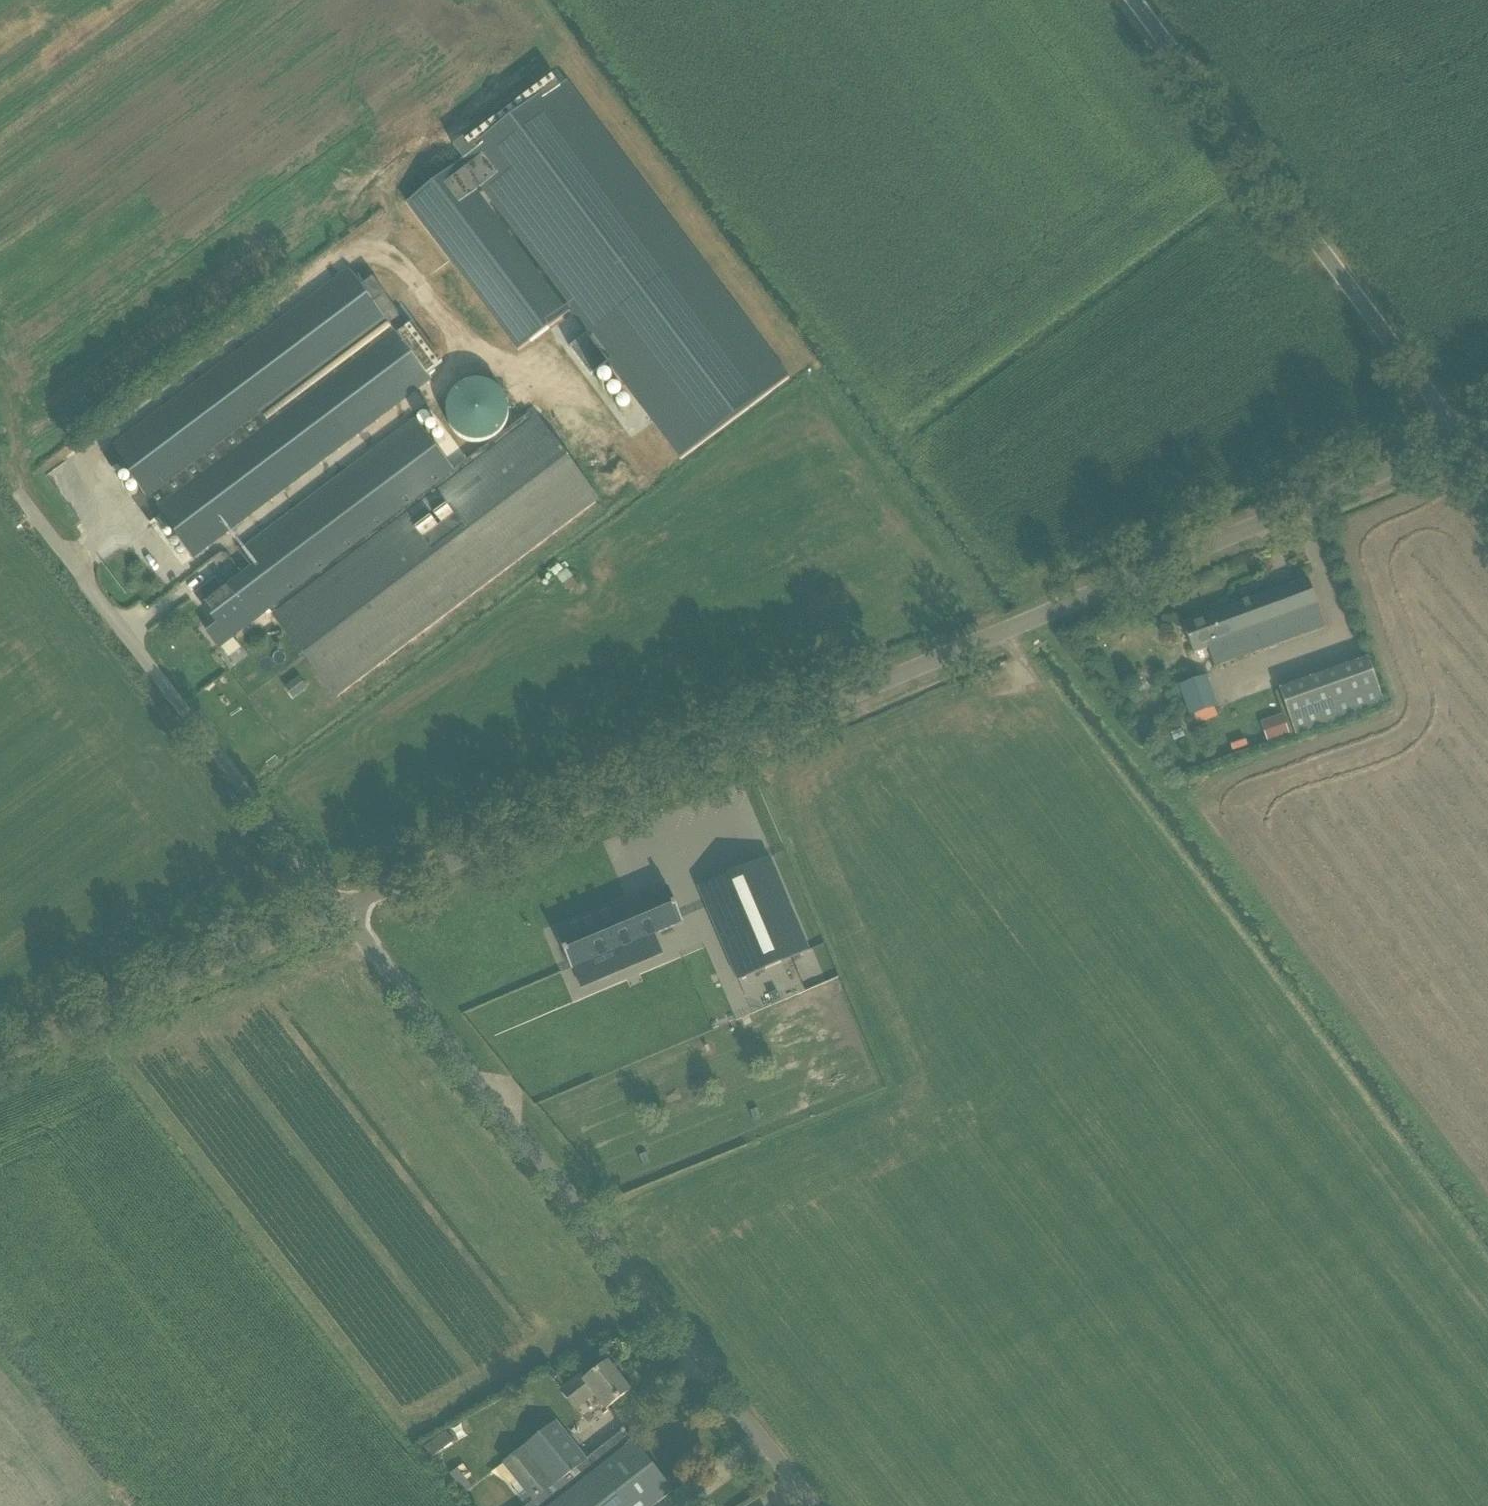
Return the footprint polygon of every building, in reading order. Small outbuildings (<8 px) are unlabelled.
[(459,163),(406,203),(520,353),(572,313),(588,334),(587,335),(570,348),(591,376),(608,363),(609,362),(682,458),(684,460),(684,461),(793,379),(792,378),(790,375),(567,81),(560,87),(551,74),(454,147),(464,160),(459,163)] [(350,271),(111,450),(193,558),(434,378),(430,372),(442,363),(413,323),(409,326),(392,304),(396,301),(386,288),(376,279),(364,288),(350,271)] [(598,501),(529,415),(452,471),(413,420),(239,553),(252,569),(225,590),(216,578),(195,595),(218,624),(207,632),(220,649),(271,609),(336,698),(598,501)] [(559,578),(569,592),(578,586),(568,572),(559,578)] [(1209,650),(1215,667),(1325,628),(1308,580),(1183,625),(1194,655),(1209,650)] [(1281,690),(1298,736),(1385,705),(1368,658),(1281,690)] [(1178,688),(1189,717),(1217,707),(1206,677),(1178,688)] [(1263,721),(1270,741),(1293,734),(1286,713),(1263,721)] [(809,951),(770,858),(699,888),(738,981),(809,951)] [(669,889),(557,936),(572,970),(591,962),(598,977),(621,967),(615,952),(683,923),(669,889)] [(595,1394),(607,1409),(630,1391),(608,1363),(586,1381),(582,1376),(562,1392),(576,1409),(595,1394)] [(673,1492),(625,1432),(587,1462),(557,1423),(504,1465),(534,1502),(529,1505),(655,1505),(673,1492)] [(424,1447),(431,1457),(455,1443),(448,1432),(424,1447)] [(457,1469),(449,1475),(464,1495),(472,1489),(457,1469)]
